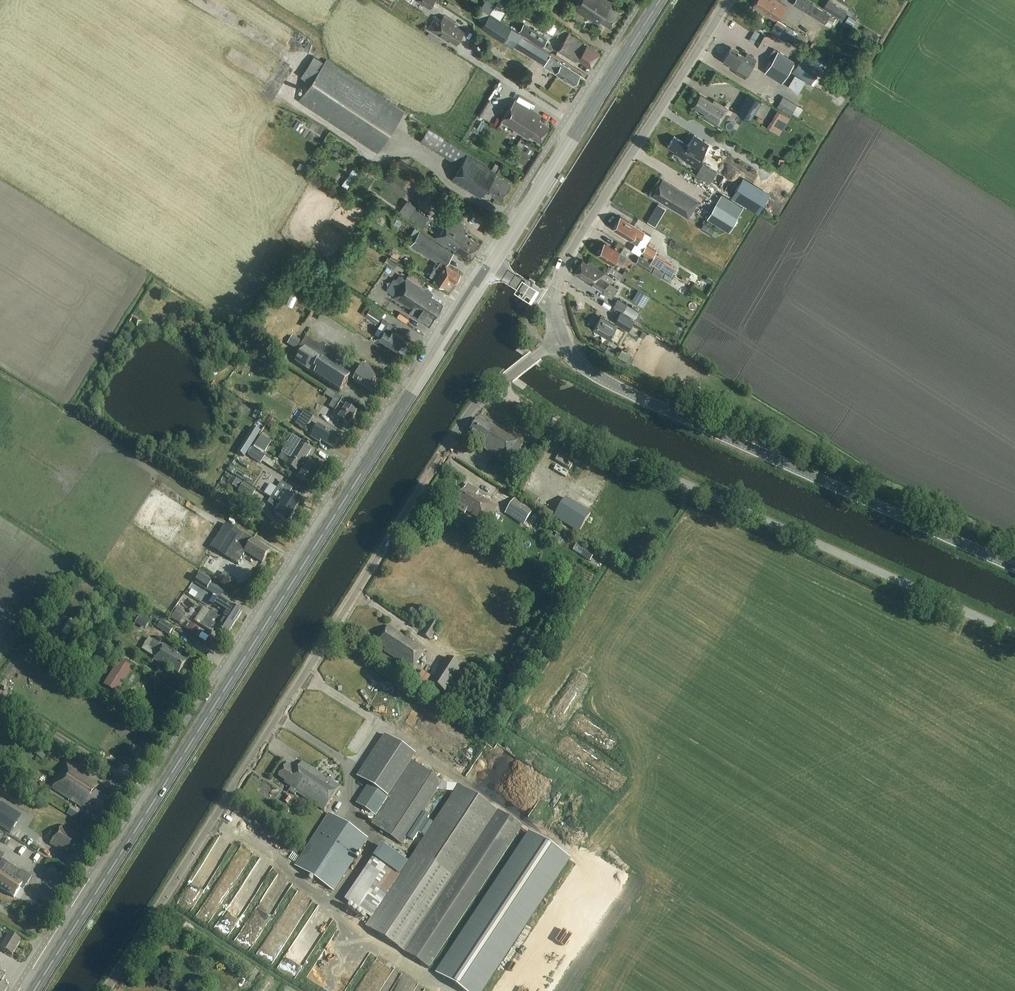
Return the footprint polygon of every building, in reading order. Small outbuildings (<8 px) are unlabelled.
[(437,1),(435,0),(418,0),(431,9),(437,1)] [(620,11),(611,5),(612,2),(609,0),(578,0),(573,8),(598,24),(600,21),(610,28),(620,11)] [(752,6),(776,21),(786,5),(777,0),(756,0),(752,6)] [(835,18),(806,0),(794,0),(792,3),(830,26),(835,18)] [(187,7),(194,14),(200,7),(192,1),(187,7)] [(843,20),(848,12),(836,5),(831,13),(843,20)] [(484,16),(488,10),(484,7),(480,14),(484,16)] [(812,29),(815,25),(787,11),(785,15),(812,29)] [(512,28),(489,13),(481,27),(503,41),(512,28)] [(442,18),(437,14),(428,28),(433,31),(433,32),(444,40),(446,38),(456,44),(464,32),(453,25),(455,23),(443,16),(442,18)] [(517,14),(508,19),(512,24),(520,19),(517,14)] [(848,16),(845,22),(852,26),(855,21),(848,16)] [(771,30),(772,30),(780,35),(786,23),(778,19),(771,30)] [(598,35),(601,30),(593,24),(589,29),(598,35)] [(800,46),(806,35),(786,24),(780,35),(800,46)] [(761,47),(767,35),(760,31),(754,43),(761,47)] [(587,44),(587,45),(569,33),(558,50),(576,62),(578,59),(591,67),(600,53),(587,44)] [(738,46),(744,36),(738,33),(732,42),(738,46)] [(478,51),(484,42),(476,36),(469,45),(478,51)] [(555,72),(561,62),(522,37),(517,44),(520,46),(518,49),(555,72)] [(727,53),(750,68),(756,58),(747,52),(745,56),(731,47),(727,53)] [(771,61),(788,72),(794,61),(777,51),(771,61)] [(273,53),(272,61),(285,61),(286,53),(273,53)] [(743,78),(750,68),(727,53),(722,60),(737,70),(735,72),(743,78)] [(791,72),(810,84),(820,68),(801,56),(791,72)] [(377,152),(404,111),(326,59),(299,101),(377,152)] [(782,82),(788,72),(771,61),(764,72),(782,82)] [(574,85),(581,74),(562,62),(555,73),(574,85)] [(293,87),(303,73),(295,67),(285,81),(293,87)] [(765,90),(760,102),(769,105),(773,94),(765,90)] [(712,101),(700,94),(693,106),(704,113),(703,116),(718,125),(729,108),(714,99),(712,101)] [(737,109),(751,118),(758,107),(744,98),(737,109)] [(540,141),(550,125),(540,119),(542,116),(515,99),(501,121),(528,138),(530,135),(540,141)] [(791,101),(784,111),(791,115),(797,105),(791,101)] [(411,135),(458,165),(466,153),(419,123),(411,135)] [(703,152),(708,144),(694,135),(687,145),(674,136),(667,146),(674,151),(673,153),(695,167),(704,153),(703,152)] [(754,151),(757,157),(763,154),(760,148),(754,151)] [(501,201),(512,184),(496,174),(497,172),(467,154),(452,179),(480,197),(484,190),(501,201)] [(731,194),(738,184),(703,163),(697,173),(731,194)] [(346,187),(358,171),(352,167),(341,184),(346,187)] [(331,191),(342,175),(335,170),(324,187),(331,191)] [(437,185),(470,204),(475,195),(443,176),(437,185)] [(688,219),(699,201),(662,179),(651,196),(688,219)] [(433,219),(406,202),(399,211),(408,217),(406,220),(414,225),(417,221),(435,232),(441,222),(434,217),(433,219)] [(730,231),(738,216),(715,203),(707,217),(730,231)] [(441,222),(435,232),(433,235),(434,236),(433,236),(469,259),(479,243),(466,234),(465,227),(443,213),(442,216),(445,218),(442,222),(441,222)] [(653,213),(647,222),(655,227),(660,218),(653,213)] [(642,239),(645,234),(644,233),(645,231),(620,216),(612,229),(624,236),(625,238),(627,239),(629,239),(637,244),(641,238),(642,239)] [(712,234),(715,229),(703,222),(701,227),(712,234)] [(602,224),(596,232),(622,250),(628,241),(602,224)] [(419,231),(415,238),(411,245),(438,263),(436,266),(430,275),(435,279),(435,280),(444,285),(447,280),(450,281),(451,279),(455,281),(461,272),(446,263),(453,253),(419,231)] [(623,263),(627,256),(620,252),(604,242),(600,249),(598,250),(597,252),(598,253),(596,255),(606,261),(607,263),(609,264),(611,264),(612,265),(616,259),(623,263)] [(652,258),(657,250),(646,244),(642,252),(652,258)] [(650,271),(653,264),(639,256),(635,262),(650,271)] [(394,269),(397,263),(387,258),(384,263),(394,269)] [(587,262),(583,260),(574,274),(583,280),(583,281),(602,292),(603,291),(604,292),(611,297),(618,287),(610,282),(603,277),(606,272),(588,261),(587,262)] [(661,278),(665,271),(656,266),(652,273),(661,278)] [(421,285),(424,279),(411,270),(407,276),(421,285)] [(622,273),(619,278),(623,280),(628,272),(624,270),(622,273)] [(515,271),(506,284),(508,286),(517,272),(515,271)] [(433,293),(421,285),(407,276),(406,279),(401,276),(399,275),(389,293),(394,296),(393,297),(412,309),(409,313),(430,326),(444,304),(444,303),(446,299),(434,292),(433,293)] [(519,296),(524,300),(535,282),(530,278),(529,278),(518,295),(519,296)] [(272,295),(292,311),(296,305),(277,290),(272,295)] [(635,319),(640,311),(618,298),(613,306),(635,319)] [(376,322),(384,309),(372,301),(364,314),(376,322)] [(559,320),(564,317),(559,309),(554,311),(559,320)] [(619,312),(614,321),(618,324),(628,330),(632,323),(633,321),(619,312)] [(609,339),(617,326),(600,316),(592,329),(609,339)] [(133,317),(129,323),(137,328),(141,322),(133,317)] [(379,337),(385,341),(397,349),(404,338),(394,332),(397,328),(388,323),(379,337)] [(292,336),(287,344),(298,350),(298,349),(303,343),(292,336)] [(316,375),(340,392),(350,377),(347,375),(348,374),(325,359),(329,352),(306,337),(303,343),(298,349),(302,352),(296,361),(316,375)] [(605,349),(604,350),(612,355),(615,349),(607,345),(606,346),(605,349)] [(272,365),(275,360),(263,353),(261,357),(272,365)] [(383,376),(363,364),(360,369),(355,365),(348,375),(350,377),(354,379),(353,381),(372,393),(383,376)] [(358,413),(354,410),(356,406),(328,389),(325,394),(334,400),(329,407),(335,410),(341,414),(338,419),(349,426),(358,413)] [(304,411),(299,419),(309,426),(314,417),(304,411)] [(282,424),(291,430),(298,420),(288,414),(282,424)] [(270,418),(265,425),(271,429),(276,422),(270,418)] [(485,423),(478,419),(468,434),(475,439),(474,440),(493,453),(492,454),(502,461),(506,455),(513,460),(522,445),(516,441),(494,426),(493,427),(486,422),(485,423)] [(321,441),(334,449),(341,438),(319,424),(311,437),(320,443),(321,441)] [(264,454),(272,442),(267,438),(268,435),(263,432),(254,447),(264,454)] [(305,461),(313,448),(293,436),(278,459),(298,472),(305,461)] [(229,446),(234,450),(239,444),(233,440),(229,446)] [(260,463),(264,457),(246,445),(242,451),(260,463)] [(569,468),(572,463),(558,455),(555,460),(569,468)] [(538,463),(546,467),(548,461),(540,458),(538,463)] [(277,471),(274,463),(272,461),(269,460),(266,465),(271,468),(277,471)] [(320,471),(308,463),(305,461),(298,472),(295,476),(299,478),(311,486),(320,471)] [(569,477),(572,472),(555,462),(552,467),(569,477)] [(551,480),(554,476),(539,463),(536,467),(551,480)] [(230,465),(226,470),(232,473),(235,468),(230,465)] [(237,478),(232,485),(237,489),(242,482),(237,478)] [(269,479),(266,484),(273,488),(276,484),(269,479)] [(251,499),(257,490),(244,482),(238,492),(251,499)] [(301,502),(291,496),(295,490),(283,483),(279,489),(284,492),(282,496),(270,489),(267,495),(280,503),(294,513),(301,502)] [(467,484),(466,486),(453,506),(464,513),(466,510),(487,524),(498,507),(482,497),(481,499),(476,496),(479,491),(467,484)] [(288,523),(294,513),(271,498),(268,503),(278,509),(275,515),(288,523)] [(594,524),(598,517),(566,498),(553,519),(566,527),(569,523),(581,530),(587,520),(594,524)] [(550,519),(553,514),(537,503),(533,508),(550,519)] [(223,528),(214,541),(215,541),(229,550),(229,551),(238,538),(236,537),(223,528)] [(270,550),(253,539),(248,546),(238,540),(231,552),(241,558),(246,551),(262,562),(270,550)] [(577,542),(572,550),(581,555),(586,547),(577,542)] [(195,583),(207,590),(212,581),(201,574),(195,583)] [(229,615),(237,620),(242,612),(228,603),(220,598),(219,599),(215,606),(227,614),(229,615)] [(177,609),(171,618),(179,623),(185,615),(177,609)] [(227,636),(237,620),(229,615),(227,614),(225,617),(213,609),(211,611),(206,619),(205,621),(203,626),(202,626),(212,633),(215,628),(227,636)] [(140,616),(135,623),(145,629),(150,622),(140,616)] [(431,640),(440,625),(432,619),(422,634),(431,640)] [(169,635),(174,628),(162,621),(158,628),(169,635)] [(191,623),(186,630),(195,635),(199,628),(191,623)] [(418,645),(389,626),(377,645),(384,650),(384,652),(403,664),(403,665),(411,670),(426,649),(419,644),(418,645)] [(179,673),(186,661),(176,653),(177,652),(164,644),(154,659),(167,667),(168,665),(179,673)] [(446,692),(462,667),(447,657),(431,682),(446,692)] [(119,660),(102,686),(116,694),(132,669),(119,660)] [(432,774),(412,761),(416,755),(385,734),(357,777),(368,784),(356,804),(373,814),(368,821),(403,844),(443,782),(431,775),(432,774)] [(5,761),(8,755),(0,750),(0,758),(5,761)] [(40,752),(37,756),(42,760),(45,755),(40,752)] [(340,786),(302,762),(297,770),(287,763),(278,776),(288,783),(287,785),(291,787),(288,791),(295,795),(296,793),(324,811),(340,786)] [(102,817),(112,801),(96,791),(101,784),(69,763),(52,789),(84,810),(86,807),(102,817)] [(429,968),(522,828),(459,785),(407,863),(382,847),(347,901),(371,917),(365,926),(429,968)] [(1,804),(0,805),(0,830),(8,835),(21,816),(1,804)] [(74,810),(71,816),(76,819),(80,814),(74,810)] [(334,891),(368,839),(329,814),(295,866),(334,891)] [(80,856),(88,844),(77,837),(78,835),(63,825),(50,844),(66,854),(69,850),(80,856)] [(434,972),(462,990),(482,990),(570,859),(528,831),(434,972)] [(40,838),(34,846),(51,859),(57,851),(40,838)] [(14,898),(19,890),(20,889),(21,888),(23,889),(24,889),(32,876),(21,870),(21,871),(3,860),(3,859),(0,856),(0,889),(14,898)] [(256,915),(261,907),(256,904),(251,912),(256,915)] [(0,934),(0,943),(4,945),(1,949),(13,956),(22,942),(10,934),(8,938),(0,934)] [(335,969),(329,972),(332,978),(338,975),(335,969)]
